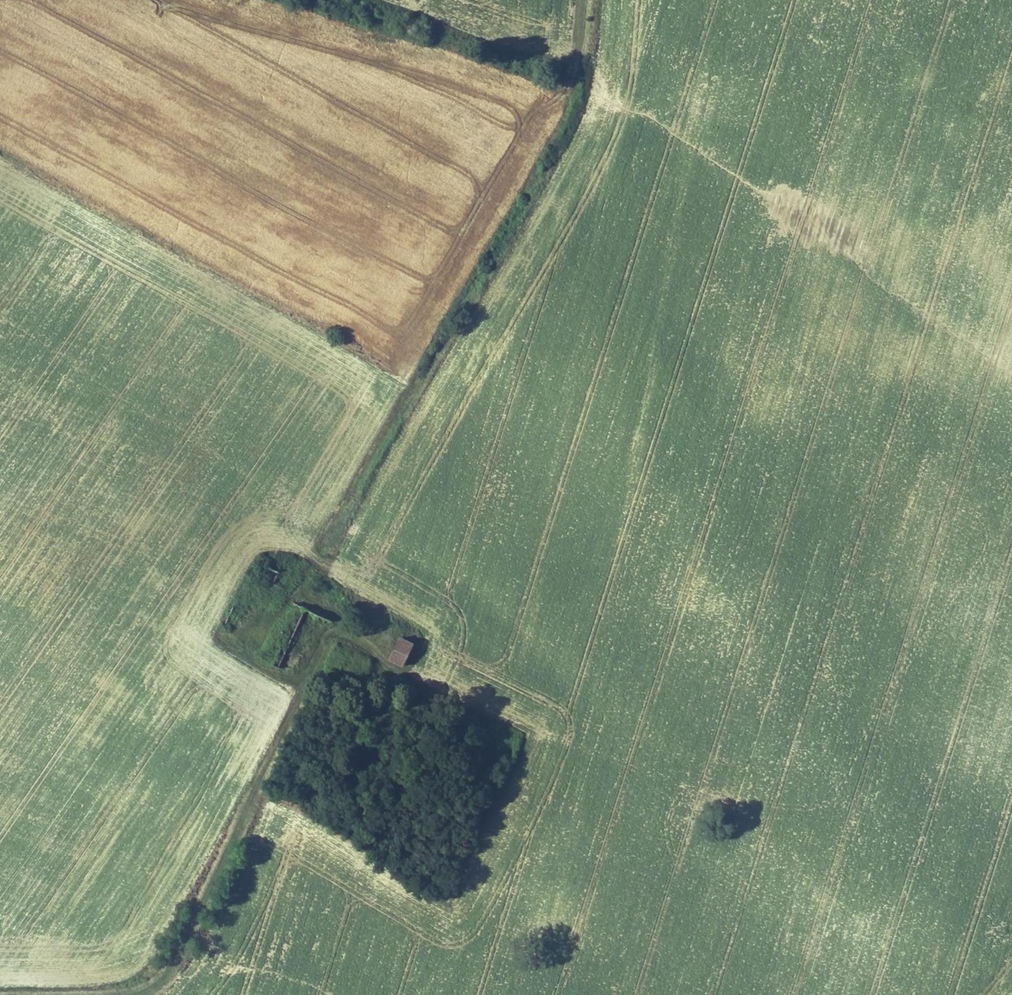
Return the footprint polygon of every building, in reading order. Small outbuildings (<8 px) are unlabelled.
[(403,663),(412,638),(397,633),(388,657),(403,663)]
